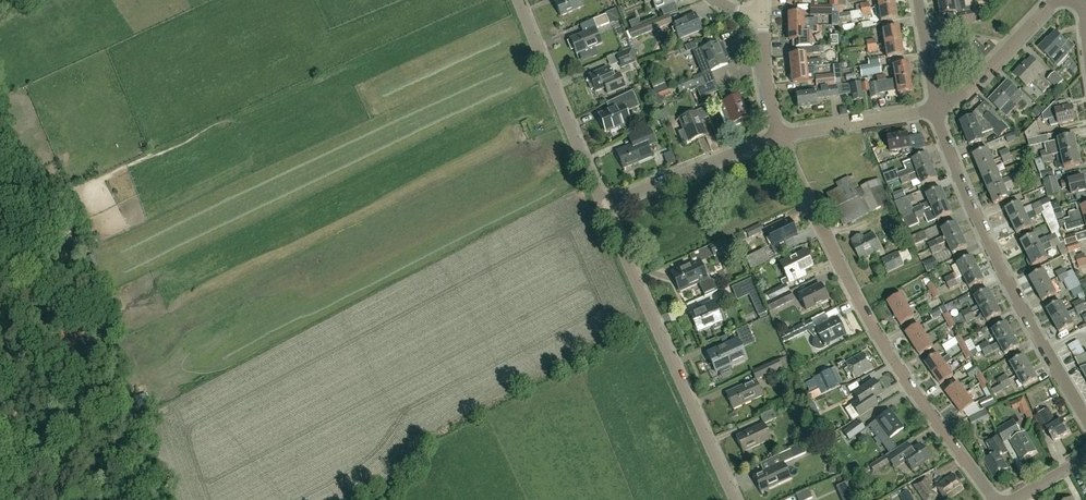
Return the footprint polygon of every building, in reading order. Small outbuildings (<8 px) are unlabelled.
[(583,6),(581,0),(560,0),(554,2),(560,16),(583,6)] [(645,3),(652,0),(656,10),(676,2),(675,0),(644,0),(645,3)] [(939,1),(942,14),(956,12),(957,14),(959,14),(961,23),(976,21),(973,6),(966,7),(965,0),(945,0),(939,1)] [(894,4),(878,7),(880,21),(896,18),(894,4)] [(810,15),(831,15),(831,6),(810,6),(810,15)] [(682,15),(692,11),(690,7),(680,10),(682,15)] [(860,10),(860,9),(849,11),(850,12),(838,14),(840,21),(851,19),(851,20),(862,18),(862,16),(871,15),(869,8),(860,10)] [(788,26),(817,26),(816,19),(812,19),(805,19),(805,14),(803,14),(803,12),(788,13),(788,26)] [(671,22),(671,23),(678,39),(701,30),(694,13),(671,22)] [(597,28),(609,23),(605,14),(593,19),(597,28)] [(671,23),(671,22),(668,14),(628,31),(632,39),(671,23)] [(819,30),(834,31),(834,16),(819,16),(819,30)] [(817,32),(817,26),(788,26),(788,31),(787,31),(787,38),(789,38),(789,40),(794,40),(794,47),(804,47),(812,46),(812,32),(817,32)] [(884,44),(900,41),(898,27),(882,29),(884,44)] [(582,61),(597,55),(593,46),(600,43),(594,28),(569,39),(570,40),(567,41),(571,51),(574,49),(576,54),(579,53),(582,61)] [(1067,43),(1056,32),(1047,42),(1046,41),(1039,48),(1051,59),(1056,54),(1057,55),(1062,50),(1061,49),(1061,48),(1066,52),(1073,45),(1069,41),(1067,43)] [(866,46),(875,44),(874,38),(865,40),(866,46)] [(722,43),(719,44),(718,40),(697,49),(706,72),(727,63),(725,57),(726,57),(725,53),(726,52),(722,43)] [(900,41),(884,44),(886,58),(903,55),(900,41)] [(875,44),(866,46),(868,53),(877,51),(875,44)] [(791,69),(814,66),(821,66),(821,58),(805,60),(805,55),(813,54),(812,46),(804,47),(794,47),(795,54),(789,55),(791,69)] [(622,68),(637,62),(632,48),(629,49),(629,48),(616,54),(619,62),(622,68)] [(868,65),(879,63),(878,56),(867,58),(868,65)] [(1043,69),(1032,58),(1027,63),(1026,62),(1014,74),(1027,86),(1031,81),(1043,93),(1049,87),(1037,75),(1043,69)] [(881,73),(879,63),(868,65),(859,67),(861,76),(881,73)] [(894,80),(911,77),(908,63),(892,66),(894,80)] [(814,66),(791,69),(792,82),(807,81),(807,80),(814,79),(813,72),(815,72),(814,66)] [(608,70),(607,67),(588,75),(589,78),(586,79),(590,89),(594,88),(595,91),(603,88),(606,94),(623,86),(618,74),(614,76),(611,69),(608,70)] [(695,88),(714,81),(711,72),(692,80),(695,88)] [(1061,78),(1055,72),(1047,79),(1056,88),(1063,80),(1064,78),(1062,76),(1061,78)] [(816,87),(835,84),(834,74),(815,76),(816,87)] [(877,83),(886,81),(885,74),(876,75),(877,82),(877,83)] [(894,80),(886,81),(887,87),(879,88),(880,94),(896,91),(897,93),(913,91),(911,77),(894,80)] [(696,89),(695,88),(692,80),(677,87),(679,92),(681,92),(682,94),(696,89)] [(695,88),(696,89),(698,96),(717,88),(714,81),(695,88)] [(877,83),(877,82),(867,84),(870,98),(880,96),(880,94),(879,88),(887,87),(886,81),(877,83)] [(1014,104),(1021,96),(1018,93),(1019,92),(1008,81),(989,100),(1000,111),(1010,100),(1014,104)] [(851,101),(862,100),(860,83),(849,85),(851,101)] [(838,95),(836,85),(820,87),(820,89),(813,90),(795,92),(798,107),(815,105),(814,98),(829,96),(829,97),(838,95)] [(669,87),(660,91),(662,96),(671,92),(669,87)] [(632,91),(606,104),(608,111),(599,115),(599,116),(598,118),(600,124),(603,125),(605,131),(619,126),(620,128),(631,124),(626,112),(638,107),(632,91)] [(740,123),(741,121),(740,120),(748,116),(739,93),(718,102),(722,112),(720,113),(725,126),(733,123),(733,124),(735,125),(740,123)] [(987,126),(998,114),(984,101),(979,107),(987,115),(986,116),(976,120),(974,117),(960,122),(965,134),(987,126)] [(1072,107),(1057,110),(1056,102),(1053,103),(1046,111),(1047,113),(1047,114),(1044,115),(1045,119),(1048,119),(1057,118),(1058,125),(1075,121),(1072,107)] [(683,131),(678,133),(682,141),(685,140),(686,141),(689,140),(690,140),(705,134),(701,124),(699,121),(707,118),(703,108),(695,111),(678,118),(683,131)] [(1002,133),(1007,128),(1001,123),(999,122),(1003,118),(998,114),(987,126),(965,134),(966,136),(964,136),(964,138),(966,143),(967,143),(968,143),(969,146),(984,140),(981,134),(993,130),(994,130),(994,131),(1000,136),(1002,133)] [(1027,139),(1028,139),(1041,136),(1037,119),(1024,133),(1027,139)] [(652,135),(649,128),(632,134),(636,143),(616,151),(623,168),(651,156),(647,146),(655,143),(654,140),(657,138),(655,134),(652,135)] [(1018,138),(1016,131),(1005,136),(1008,143),(1018,138)] [(909,139),(908,135),(888,138),(890,152),(905,150),(906,155),(921,149),(917,137),(909,139)] [(1077,149),(1074,136),(1058,139),(1058,140),(1049,142),(1047,135),(1041,136),(1028,139),(1029,146),(1045,143),(1046,150),(1040,151),(1041,158),(1052,155),(1061,153),(1077,149)] [(1001,157),(1010,154),(1008,148),(999,151),(1001,157)] [(979,167),(994,161),(988,149),(973,155),(979,167)] [(1080,165),(1077,149),(1061,153),(1064,168),(1080,165)] [(918,172),(933,166),(928,153),(913,159),(915,165),(905,168),(906,170),(898,173),(900,179),(909,176),(909,175),(917,172),(918,172)] [(1010,154),(1001,157),(1004,163),(1012,159),(1010,154)] [(1052,155),(1041,158),(1034,160),(1040,172),(1041,179),(1054,176),(1053,169),(1045,170),(1044,163),(1053,161),(1052,155)] [(984,180),(999,173),(994,161),(979,167),(984,180)] [(933,166),(918,172),(922,185),(938,179),(933,166)] [(897,171),(884,176),(887,184),(900,179),(898,173),(897,171)] [(1037,171),(1030,174),(1033,180),(1040,176),(1037,171)] [(989,192),(1004,186),(999,173),(984,180),(989,192)] [(1012,182),(1020,179),(1018,173),(1010,177),(1012,182)] [(860,188),(853,175),(849,177),(849,176),(836,183),(839,188),(827,194),(844,227),(868,215),(868,214),(891,202),(879,178),(860,188)] [(909,176),(900,179),(902,185),(911,181),(909,176)] [(1056,176),(1043,179),(1048,197),(1060,194),(1056,176)] [(1076,194),(1077,201),(1085,199),(1085,192),(1085,191),(1085,185),(1084,176),(1061,182),(1062,189),(1070,187),(1072,195),(1076,194)] [(1020,179),(1012,182),(1014,188),(1022,184),(1020,179)] [(1031,190),(1041,186),(1038,179),(1028,183),(1031,190)] [(1004,186),(989,192),(994,204),(1009,198),(1004,186)] [(896,202),(903,220),(947,201),(941,188),(927,195),(929,201),(922,205),(913,209),(911,204),(915,201),(912,195),(896,202)] [(895,200),(905,196),(903,189),(893,193),(895,200)] [(57,212),(67,206),(61,196),(51,201),(57,212)] [(907,229),(919,223),(918,220),(927,216),(934,213),(937,220),(952,214),(947,201),(903,220),(907,229)] [(1011,221),(1026,214),(1020,202),(1005,209),(1011,221)] [(1033,210),(1042,206),(1040,202),(1031,206),(1033,210)] [(1044,211),(1042,212),(1047,223),(1056,219),(1050,202),(1042,206),(1044,211)] [(1056,207),(1059,215),(1066,213),(1063,204),(1056,207)] [(1085,218),(1085,205),(1081,206),(1082,207),(1077,209),(1078,210),(1068,213),(1069,217),(1064,219),(1065,224),(1085,218)] [(1042,206),(1033,210),(1036,215),(1042,212),(1044,211),(1042,206)] [(1026,214),(1011,221),(1017,233),(1032,226),(1026,214)] [(1065,224),(1067,232),(1085,226),(1085,218),(1065,224)] [(775,254),(787,248),(783,241),(796,235),(788,219),(766,229),(773,244),(771,245),(775,254)] [(1056,219),(1047,223),(1053,234),(1055,233),(1058,238),(1063,236),(1056,219)] [(947,241),(962,235),(957,222),(941,229),(944,236),(928,244),(931,249),(939,245),(947,241)] [(751,241),(767,232),(762,224),(746,233),(751,241)] [(914,246),(928,239),(924,231),(910,238),(914,246)] [(881,249),(873,232),(864,236),(863,234),(859,236),(852,239),(854,242),(852,243),(861,259),(881,249)] [(1076,235),(1075,233),(1063,237),(1066,244),(1066,245),(1078,242),(1085,239),(1085,232),(1076,235)] [(1049,243),(1058,238),(1055,233),(1053,234),(1046,237),(1049,243)] [(1027,254),(1041,247),(1035,234),(1021,242),(1027,254)] [(962,235),(947,241),(953,254),(968,247),(962,235)] [(1066,244),(1063,237),(1063,236),(1058,238),(1049,243),(1041,247),(1027,254),(1029,259),(1028,259),(1027,261),(1030,266),(1031,266),(1033,266),(1048,259),(1044,252),(1060,244),(1062,246),(1065,244),(1066,244)] [(706,278),(699,262),(724,251),(722,246),(727,244),(725,239),(689,255),(692,262),(683,267),(684,269),(672,274),(679,291),(700,282),(700,284),(699,284),(704,294),(704,293),(705,295),(715,291),(714,289),(716,288),(712,279),(709,280),(708,277),(706,278)] [(1075,251),(1080,249),(1078,242),(1066,245),(1069,253),(1075,251)] [(939,245),(931,249),(933,254),(942,251),(939,245)] [(912,258),(907,248),(898,252),(898,251),(882,259),(888,272),(904,264),(903,262),(912,258)] [(752,269),(769,261),(765,253),(761,255),(760,252),(748,258),(752,269)] [(766,294),(762,296),(765,303),(789,291),(786,284),(790,282),(790,283),(805,276),(802,269),(811,265),(805,252),(781,263),(787,277),(780,280),(783,285),(766,293),(766,294)] [(927,262),(931,271),(948,262),(944,253),(927,262)] [(964,275),(978,268),(972,256),(958,263),(964,275)] [(1077,262),(1079,268),(1085,266),(1085,262),(1085,259),(1077,262)] [(978,268),(964,275),(970,288),(984,281),(978,268)] [(1058,278),(1066,273),(1063,268),(1055,272),(1058,278)] [(1036,290),(1050,282),(1044,270),(1029,278),(1036,290)] [(1066,273),(1058,278),(1061,283),(1069,279),(1066,273)] [(947,284),(955,280),(952,274),(944,278),(947,284)] [(737,299),(757,291),(751,278),(731,286),(737,299)] [(955,280),(947,284),(950,289),(958,285),(955,280)] [(1050,282),(1036,290),(1042,301),(1057,294),(1050,282)] [(932,283),(927,285),(931,292),(936,289),(933,283),(932,283)] [(807,311),(828,300),(820,284),(799,295),(807,311)] [(936,289),(931,292),(934,299),(940,296),(936,289)] [(981,309),(995,301),(989,289),(974,297),(981,309)] [(789,291),(765,303),(769,312),(772,318),(777,315),(775,309),(793,300),(789,291)] [(894,313),(908,305),(901,294),(888,302),(894,313)] [(970,299),(968,294),(958,299),(961,305),(970,299)] [(1075,309),(1083,304),(1080,299),(1072,303),(1075,309)] [(721,326),(720,323),(722,321),(713,301),(698,307),(699,311),(690,315),(694,324),(693,325),(696,332),(697,331),(698,332),(712,326),(714,329),(721,326)] [(995,301),(981,309),(988,321),(1002,313),(995,301)] [(1053,321),(1067,313),(1061,301),(1046,309),(1053,321)] [(1075,309),(1078,314),(1085,310),(1085,309),(1083,304),(1075,309)] [(908,305),(894,313),(901,325),(915,316),(908,305)] [(952,319),(952,318),(949,312),(948,312),(944,305),(929,313),(933,319),(943,314),(943,315),(946,322),(952,319)] [(954,323),(972,313),(970,308),(961,312),(962,313),(952,318),(952,319),(954,323)] [(956,326),(957,329),(964,326),(964,324),(967,323),(975,319),(972,313),(954,323),(956,326)] [(1067,313),(1053,321),(1059,333),(1073,325),(1067,313)] [(810,320),(780,336),(783,343),(807,330),(814,337),(813,339),(812,341),(812,343),(812,345),(813,346),(814,348),(817,349),(818,349),(820,349),(821,349),(828,346),(830,343),(830,341),(845,333),(837,317),(821,325),(820,323),(815,328),(810,320)] [(956,326),(954,323),(952,319),(946,322),(950,329),(956,326)] [(929,321),(924,324),(928,333),(934,331),(929,321)] [(999,342),(1013,334),(1006,322),(992,330),(999,342)] [(913,343),(926,335),(919,324),(906,332),(913,343)] [(743,346),(751,343),(747,330),(739,332),(743,346)] [(993,352),(1002,348),(1005,354),(1020,346),(1013,334),(999,342),(991,347),(993,352)] [(728,342),(725,335),(720,338),(723,345),(707,353),(716,373),(746,359),(737,338),(728,342)] [(926,335),(913,343),(920,355),(933,347),(926,335)] [(965,342),(963,339),(961,335),(956,338),(960,345),(959,346),(962,352),(968,349),(965,342)] [(982,350),(990,346),(987,341),(979,346),(976,348),(971,339),(965,342),(968,349),(972,356),(982,350)] [(1077,360),(1085,355),(1085,353),(1077,339),(1068,345),(1077,360)] [(990,346),(982,350),(985,356),(993,352),(991,347),(990,346)] [(966,359),(972,356),(968,349),(962,352),(966,359)] [(854,378),(872,368),(863,352),(845,362),(854,378)] [(933,374),(946,365),(952,360),(948,355),(942,359),(938,354),(925,363),(933,374)] [(1017,375),(1031,367),(1025,355),(1010,363),(1017,375)] [(1077,360),(1076,361),(1080,369),(1085,379),(1085,355),(1077,360)] [(782,368),(788,365),(784,357),(778,360),(778,359),(766,364),(767,365),(752,372),(755,379),(756,380),(764,377),(765,379),(772,376),(771,374),(782,368)] [(946,365),(933,374),(940,384),(953,376),(946,365)] [(976,366),(966,372),(970,378),(975,375),(980,372),(976,366)] [(1031,367),(1017,375),(1024,387),(1038,379),(1031,367)] [(820,393),(835,386),(836,385),(833,379),(835,378),(830,368),(824,372),(813,378),(820,393)] [(976,376),(980,383),(985,380),(981,374),(976,376)] [(1001,384),(1009,380),(1006,374),(998,379),(1001,384)] [(756,380),(755,379),(725,393),(733,409),(763,395),(756,380)] [(882,392),(874,379),(853,393),(858,400),(851,404),(857,413),(852,417),(854,420),(859,416),(877,404),(873,398),(882,392)] [(985,380),(980,383),(983,390),(988,387),(985,380)] [(1009,380),(1001,384),(1004,390),(1012,385),(1009,380)] [(859,381),(850,386),(852,391),(861,386),(859,381)] [(954,402),(966,393),(958,382),(946,392),(954,402)] [(966,393),(954,402),(962,413),(975,404),(966,393)] [(983,410),(986,408),(996,404),(991,395),(979,401),(983,410)] [(141,409),(137,396),(123,400),(125,409),(133,406),(134,411),(141,409)] [(1010,402),(1014,410),(1019,408),(1022,416),(1031,412),(1024,396),(1010,402)] [(817,423),(822,421),(814,401),(808,404),(817,423)] [(986,408),(983,410),(968,417),(972,425),(990,416),(986,408)] [(1056,423),(1048,408),(1034,416),(1043,431),(1047,429),(1054,441),(1070,432),(1063,419),(1056,423)] [(764,424),(776,418),(773,410),(760,415),(764,424)] [(903,428),(890,410),(876,420),(875,420),(868,425),(876,436),(883,430),(889,438),(903,428)] [(865,428),(859,420),(843,431),(849,440),(865,428)] [(1020,431),(1014,420),(997,429),(1004,441),(1010,438),(1022,459),(1036,451),(1025,432),(1023,429),(1020,431)] [(763,429),(761,425),(736,436),(743,452),(771,439),(766,428),(763,429)] [(993,476),(1008,467),(1001,455),(1008,452),(998,435),(986,442),(993,453),(984,459),(993,476)] [(891,440),(884,446),(889,453),(896,447),(891,440)] [(897,448),(869,465),(871,468),(874,472),(890,463),(894,469),(906,461),(912,470),(930,458),(920,444),(911,450),(907,442),(897,448)] [(769,488),(790,478),(783,463),(805,453),(802,445),(778,455),(781,463),(753,476),(760,490),(768,486),(769,488)] [(64,490),(75,484),(66,467),(54,474),(64,490)] [(953,473),(932,488),(925,477),(913,485),(924,499),(930,499),(937,496),(934,492),(938,489),(945,499),(946,499),(963,488),(953,473)] [(839,484),(845,499),(859,499),(850,479),(839,484)] [(812,497),(809,490),(796,495),(798,499),(806,499),(812,497)]
